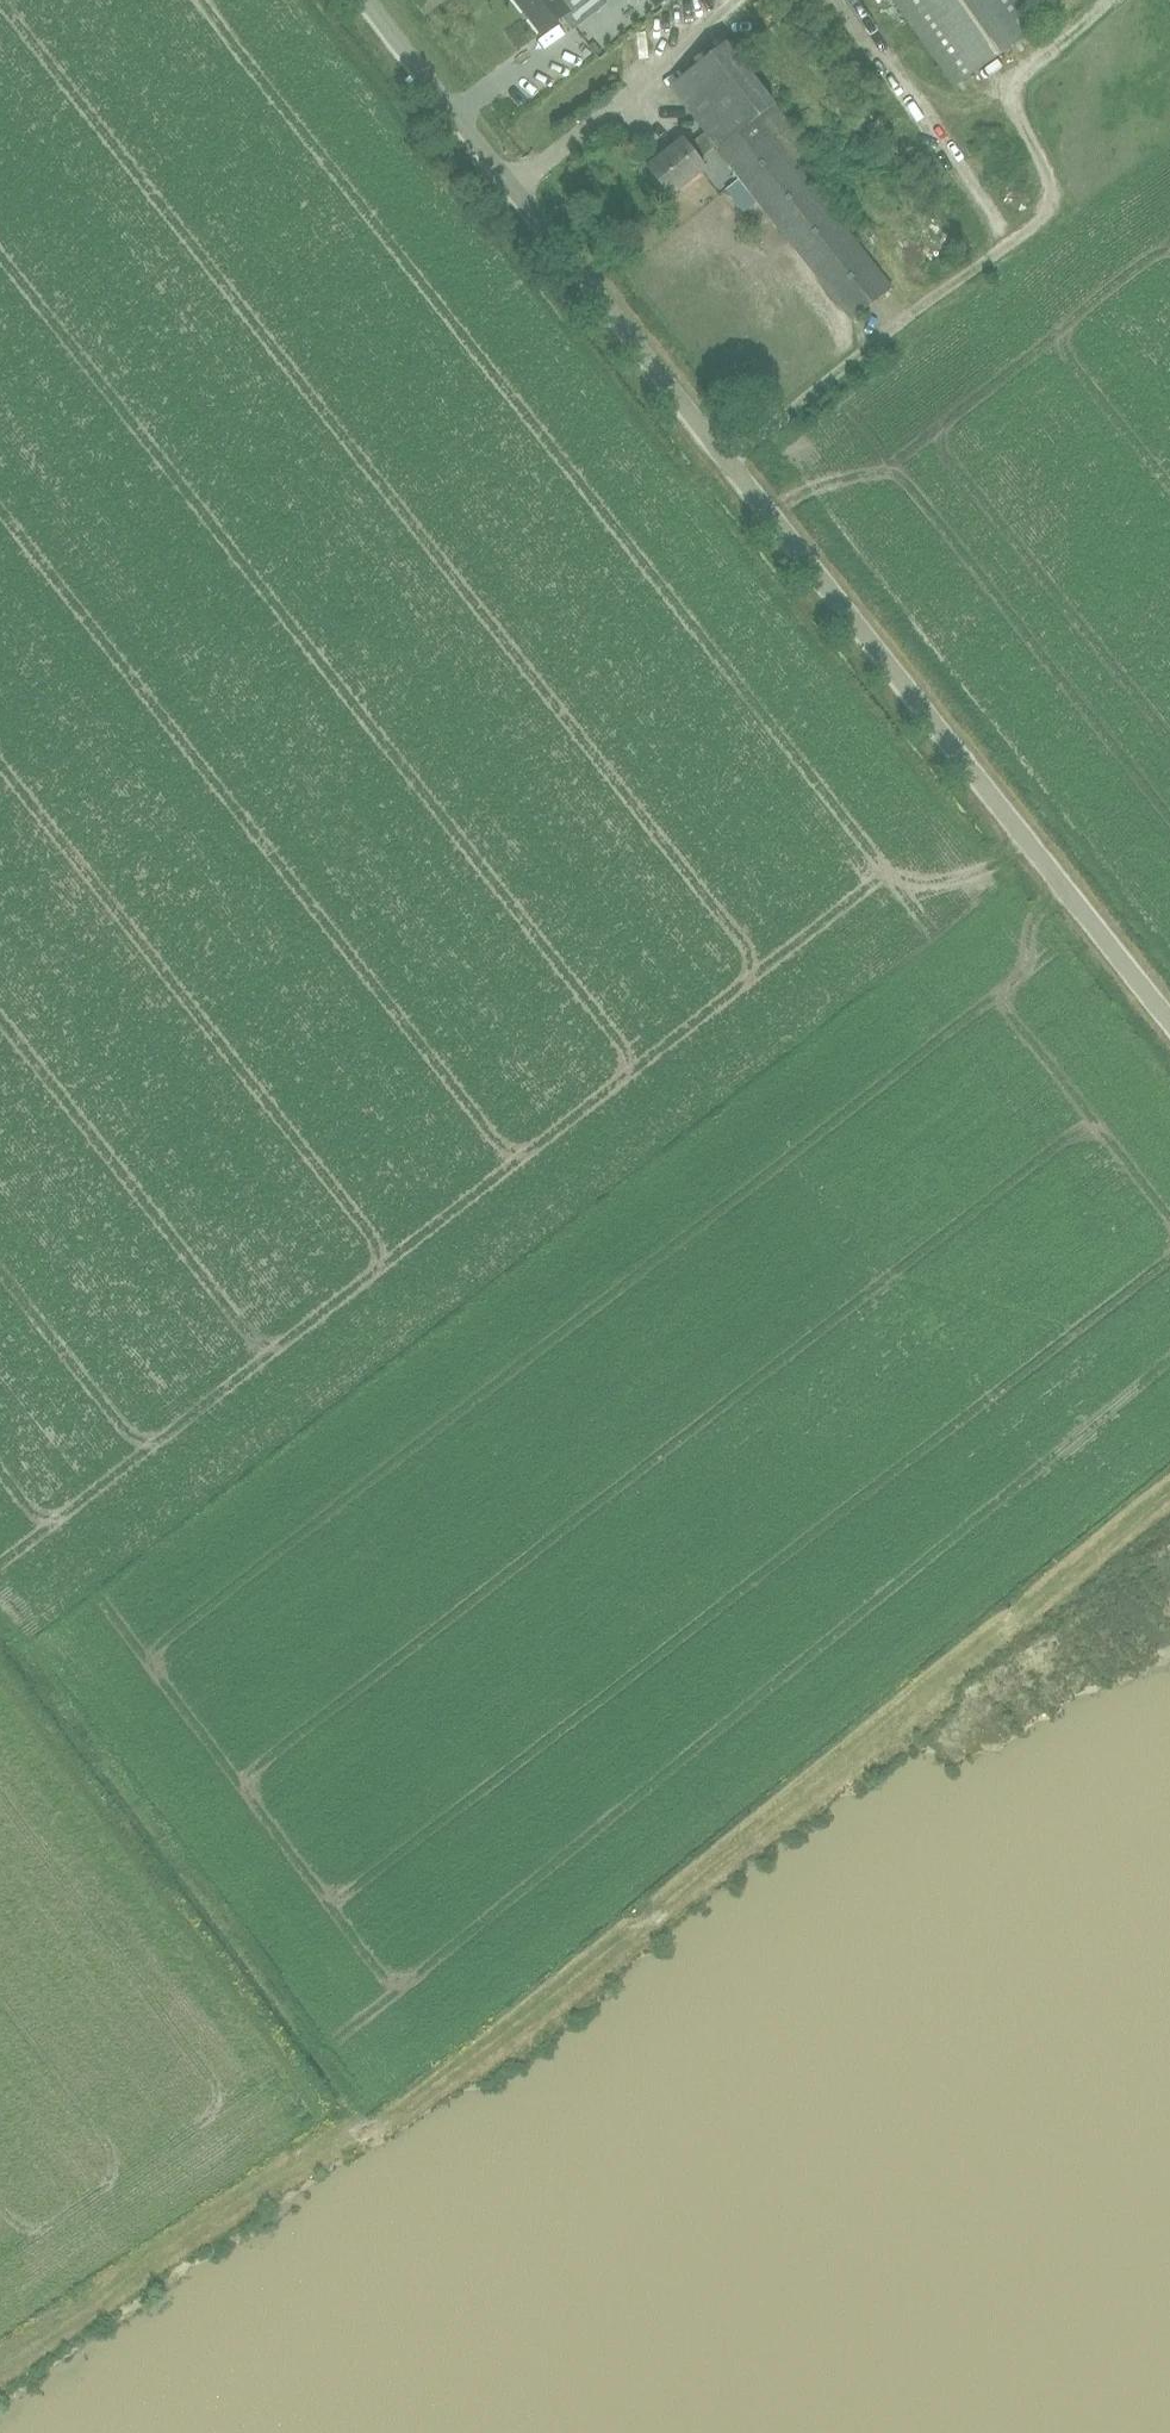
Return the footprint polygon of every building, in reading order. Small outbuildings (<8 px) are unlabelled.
[(541,33),(562,17),(571,28),(593,10),(585,0),(571,0),(565,5),(561,0),(516,0),(541,33)] [(656,10),(668,0),(648,0),(656,10)] [(1019,0),(899,0),(958,83),(1038,27),(1019,0)] [(699,160),(715,147),(851,319),(890,288),(796,169),(814,155),(727,44),(671,89),(706,134),(689,147),(683,140),(647,168),(669,196),(705,168),(699,160)]
